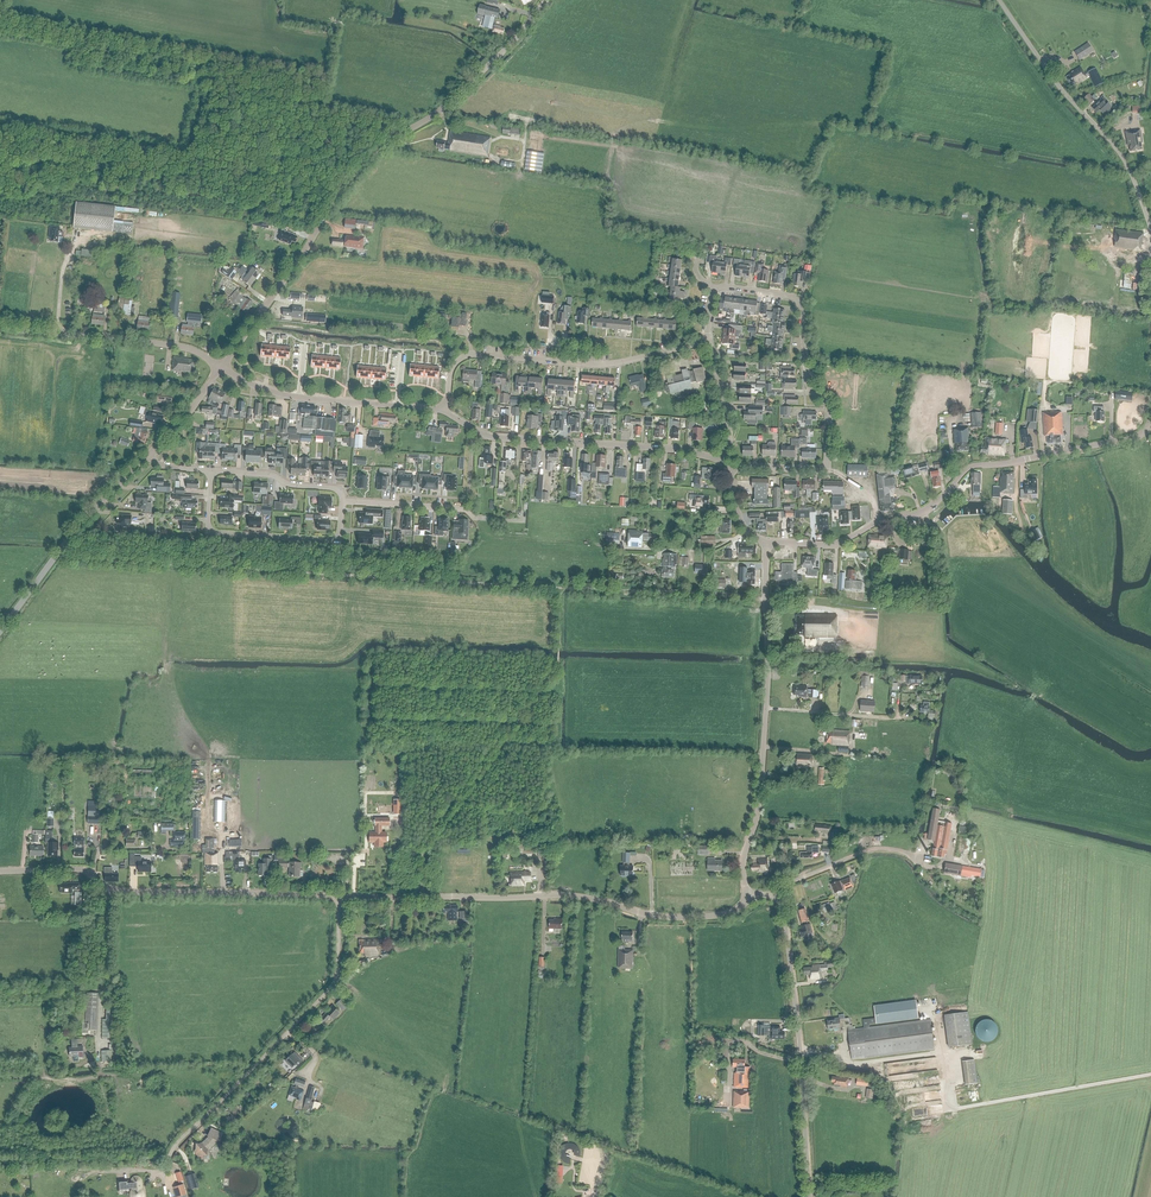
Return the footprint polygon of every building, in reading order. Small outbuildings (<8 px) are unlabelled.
[(486,7),(480,5),(478,15),(484,16),(484,15),(488,16),(485,28),(492,29),(493,26),(495,18),(498,19),(500,10),(486,7)] [(494,26),(493,26),(492,29),(493,29),(493,32),(503,35),(504,28),(500,27),(500,26),(494,25),(494,26)] [(1075,52),(1079,60),(1093,51),(1088,44),(1075,52)] [(1092,57),(1093,64),(1104,62),(1102,55),(1092,57)] [(1071,86),(1077,83),(1078,84),(1087,78),(1086,77),(1089,75),(1088,73),(1085,75),(1080,67),(1069,74),(1069,75),(1066,77),(1071,86)] [(1089,75),(1095,87),(1103,83),(1096,68),(1088,72),(1088,73),(1089,75)] [(1083,99),(1089,105),(1097,98),(1094,94),(1091,97),(1089,94),(1086,97),(1083,99)] [(1105,104),(1107,102),(1103,98),(1092,109),(1096,113),(1100,109),(1101,110),(1100,111),(1105,116),(1113,108),(1108,103),(1106,105),(1105,104)] [(490,137),(450,131),(449,143),(437,141),(436,148),(440,148),(439,151),(444,151),(444,149),(450,150),(449,151),(487,156),(490,137)] [(1127,146),(1129,145),(1130,152),(1141,150),(1140,144),(1142,143),(1141,131),(1136,132),(1136,131),(1125,133),(1127,146)] [(544,153),(528,150),(525,169),(541,171),(544,153)] [(74,203),(72,228),(130,234),(132,223),(112,221),(113,207),(74,203)] [(356,220),(345,218),(344,228),(355,229),(356,220)] [(268,229),(268,231),(275,232),(277,224),(270,222),(269,225),(268,229)] [(57,243),(58,237),(62,238),(63,237),(63,234),(62,232),(59,232),(59,228),(50,227),(48,238),(50,239),(50,242),(57,243)] [(282,230),(278,240),(290,244),(291,241),(295,242),(297,236),(293,235),(293,234),(282,230)] [(1115,240),(1114,247),(1133,250),(1141,251),(1143,234),(1143,233),(1116,230),(1114,240),(1115,240)] [(363,238),(345,236),(345,242),(342,241),(343,240),(337,239),(337,240),(332,240),(332,245),(339,246),(339,247),(341,247),(341,246),(342,246),(342,245),(344,245),(344,247),(362,249),(363,238)] [(95,252),(77,250),(76,256),(98,258),(100,249),(95,249),(95,252)] [(711,272),(718,273),(720,261),(721,256),(718,255),(717,256),(710,255),(709,263),(713,263),(711,272)] [(672,266),(671,267),(681,268),(682,261),(673,260),(673,258),(669,257),(668,262),(672,262),(672,266)] [(720,261),(718,273),(725,274),(726,264),(730,265),(731,258),(725,257),(724,262),(720,261)] [(735,276),(742,277),(743,264),(739,264),(740,259),(733,258),(732,266),(736,266),(735,276)] [(743,264),(742,277),(748,278),(750,268),(753,268),(754,261),(748,261),(747,265),(743,264)] [(758,281),(766,282),(768,271),(761,270),(762,265),(763,265),(764,263),(756,262),(755,273),(759,274),(758,281)] [(671,273),(680,275),(681,268),(671,267),(672,266),(668,265),(668,268),(671,269),(671,273)] [(779,272),(774,271),(773,279),(774,279),(773,283),(782,284),(783,276),(786,276),(788,267),(780,266),(779,272)] [(223,269),(221,272),(232,280),(237,272),(230,267),(227,271),(223,269)] [(252,268),(247,275),(255,280),(260,274),(252,268)] [(238,273),(242,276),(245,278),(243,282),(250,287),(255,280),(247,275),(245,273),(240,270),(238,273)] [(670,279),(670,280),(679,281),(680,275),(671,273),(667,272),(667,275),(670,276),(670,279)] [(800,272),(800,275),(793,274),(792,286),(800,287),(801,280),(805,281),(806,273),(800,272)] [(1132,274),(1124,273),(1123,287),(1131,288),(1132,274)] [(679,288),(679,281),(670,280),(670,279),(663,278),(662,281),(666,282),(669,282),(669,287),(671,287),(679,288)] [(679,288),(671,287),(670,295),(685,297),(685,292),(680,292),(681,288),(679,288)] [(169,315),(177,316),(179,292),(172,291),(169,315)] [(229,300),(233,303),(232,303),(246,313),(253,304),(246,299),(245,299),(242,297),(234,291),(231,296),(231,297),(229,300)] [(542,295),(541,302),(553,303),(554,296),(542,295)] [(731,313),(733,298),(725,296),(725,301),(721,300),(719,309),(724,310),(724,308),(729,309),(729,310),(728,310),(728,313),(731,313)] [(100,305),(100,299),(96,298),(95,308),(94,308),(93,312),(104,313),(104,305),(100,305)] [(735,311),(734,311),(734,309),(740,310),(741,299),(733,298),(731,313),(730,318),(733,319),(735,311)] [(122,313),(130,314),(132,300),(125,299),(122,313)] [(745,311),(745,312),(744,312),(744,315),(747,315),(749,300),(741,299),(740,310),(745,311)] [(755,312),(756,312),(757,301),(749,300),(747,315),(750,316),(750,313),(750,311),(755,312)] [(571,307),(563,306),(559,311),(559,312),(558,324),(565,324),(566,317),(570,317),(571,307)] [(287,310),(283,310),(282,316),(292,316),(292,317),(301,318),(302,308),(293,307),(292,310),(288,310),(287,310)] [(589,316),(589,309),(583,308),(582,312),(578,311),(577,323),(584,324),(585,316),(589,316)] [(767,315),(784,317),(784,310),(774,309),(773,313),(767,312),(767,315)] [(451,318),(450,329),(458,329),(458,325),(465,326),(466,318),(467,319),(467,313),(461,313),(461,314),(449,313),(448,315),(446,315),(446,312),(439,311),(439,317),(451,318)] [(549,328),(550,312),(547,312),(547,316),(541,315),(540,321),(541,321),(541,327),(549,328)] [(103,326),(104,316),(92,315),(91,325),(103,326)] [(188,322),(188,325),(182,324),(182,325),(182,327),(181,334),(192,335),(193,328),(193,326),(194,326),(193,325),(194,323),(201,324),(201,319),(202,317),(187,315),(186,322),(188,322)] [(783,324),(785,324),(783,323),(784,317),(767,315),(767,318),(772,318),(772,323),(774,323),(783,324)] [(636,327),(646,328),(647,319),(647,318),(645,317),(644,319),(637,318),(636,327)] [(592,327),(601,328),(602,320),(602,318),(600,318),(600,319),(592,319),(592,327)] [(647,319),(646,328),(656,329),(656,320),(657,318),(654,318),(654,320),(647,319)] [(601,328),(611,329),(612,321),(612,319),(609,319),(609,320),(602,320),(601,328)] [(656,320),(656,329),(665,329),(666,321),(666,319),(664,319),(664,320),(656,320)] [(148,330),(149,321),(138,320),(137,329),(148,330)] [(620,330),(621,321),(621,320),(619,320),(619,321),(612,321),(611,329),(620,330)] [(666,321),(665,329),(675,330),(676,322),(676,321),(676,320),(673,320),(673,321),(666,321)] [(621,321),(620,330),(630,331),(631,322),(631,321),(628,321),(628,322),(621,321)] [(785,324),(783,324),(774,323),(772,323),(774,323),(773,326),(768,326),(768,329),(784,331),(785,324)] [(733,325),(733,330),(724,329),(723,336),(735,337),(738,338),(738,337),(739,334),(741,334),(741,326),(733,325)] [(773,332),(772,336),(783,338),(784,331),(768,329),(765,328),(765,331),(773,332)] [(734,345),(735,337),(723,336),(722,343),(731,344),(731,349),(739,349),(739,345),(734,345)] [(766,339),(766,342),(782,344),(783,338),(772,336),(772,340),(766,339)] [(781,351),(782,344),(766,342),(765,345),(771,345),(770,349),(781,351)] [(261,345),(260,356),(267,357),(269,345),(261,345)] [(269,345),(267,357),(274,358),(276,346),(269,345)] [(276,346),(274,358),(282,358),(283,347),(276,346)] [(283,347),(282,358),(289,359),(290,348),(283,347)] [(312,355),(310,367),(318,367),(319,356),(312,355)] [(319,356),(318,367),(325,368),(326,357),(319,356)] [(188,360),(188,358),(173,357),(172,367),(173,367),(173,371),(186,373),(187,372),(194,373),(195,360),(188,360)] [(326,357),(325,368),(332,369),(333,357),(326,357)] [(333,357),(332,369),(339,370),(341,358),(333,357)] [(410,364),(409,376),(416,377),(417,365),(410,364)] [(417,365),(416,377),(423,377),(424,366),(417,365)] [(357,366),(356,377),(363,378),(365,367),(357,366)] [(424,366),(423,377),(430,378),(431,367),(424,366)] [(365,367),(363,378),(370,379),(372,367),(365,367)] [(372,367),(370,379),(377,380),(379,368),(372,367)] [(431,367),(430,378),(438,379),(439,367),(431,367)] [(668,383),(665,383),(666,387),(665,387),(667,393),(671,392),(671,394),(675,393),(677,395),(680,396),(683,396),(683,397),(683,396),(685,394),(687,393),(688,390),(692,389),(691,383),(696,382),(696,383),(706,381),(703,367),(693,369),(693,370),(689,371),(690,372),(688,372),(687,369),(682,370),(683,375),(672,377),(672,376),(667,377),(668,383)] [(781,367),(781,372),(783,372),(783,375),(794,375),(794,369),(791,369),(791,367),(781,367)] [(379,368),(377,380),(385,380),(386,369),(379,368)] [(477,374),(478,371),(464,370),(463,379),(476,380),(475,387),(480,388),(482,374),(477,374)] [(303,371),(303,381),(319,381),(320,371),(303,371)] [(344,383),(344,373),(328,373),(327,383),(344,383)] [(505,381),(506,374),(494,373),(493,383),(502,384),(501,391),(508,392),(509,382),(505,381)] [(519,387),(522,387),(524,375),(521,375),(521,376),(517,376),(515,392),(519,392),(519,387)] [(641,392),(646,391),(644,383),(645,383),(643,375),(635,377),(635,376),(629,378),(631,387),(637,385),(637,387),(640,387),(641,392)] [(590,384),(591,377),(583,376),(582,384),(590,384)] [(594,385),(598,385),(599,377),(591,377),(590,384),(594,385)] [(598,385),(606,386),(607,378),(599,377),(598,385)] [(551,390),(554,390),(555,378),(553,378),(553,379),(549,379),(547,395),(551,395),(551,390)] [(615,379),(607,378),(606,386),(610,386),(614,387),(615,379)] [(416,380),(400,379),(400,389),(416,390),(416,380)] [(424,391),(440,392),(441,382),(425,381),(424,391)] [(785,381),(785,383),(783,383),(783,389),(793,389),(793,387),(796,387),(797,381),(785,381)] [(209,398),(213,400),(212,402),(215,403),(216,401),(220,404),(225,394),(214,388),(214,389),(212,388),(209,393),(211,394),(209,398)] [(1116,391),(1115,399),(1132,401),(1132,393),(1116,391)] [(157,393),(156,402),(170,404),(172,395),(157,393)] [(510,394),(508,394),(501,393),(500,403),(507,403),(508,400),(510,401),(510,394)] [(784,395),(784,401),(786,401),(786,404),(798,404),(798,398),(795,398),(795,395),(784,395)] [(229,406),(223,405),(220,419),(226,420),(229,406)] [(270,405),(269,416),(282,418),(283,407),(270,405)] [(302,405),(301,414),(304,414),(303,429),(335,432),(336,420),(313,417),(313,415),(314,415),(315,406),(302,405)] [(472,419),(479,420),(480,410),(478,410),(478,406),(472,405),(472,409),(473,409),(472,419)] [(1104,412),(1103,412),(1104,407),(1093,406),(1093,411),(1096,411),(1096,421),(1104,422),(1104,412)] [(202,407),(201,412),(206,413),(206,414),(211,415),(212,414),(216,415),(217,408),(212,408),(212,407),(207,407),(207,408),(202,407)] [(756,415),(762,415),(762,407),(752,407),(752,412),(744,412),(744,420),(747,420),(747,422),(749,424),(755,424),(757,422),(757,420),(756,420),(756,415)] [(338,409),(337,422),(344,423),(345,420),(349,421),(350,414),(345,414),(345,410),(338,409)] [(160,421),(162,422),(163,417),(157,415),(158,414),(152,412),(144,410),(143,415),(148,416),(147,422),(156,424),(156,422),(159,423),(160,421)] [(500,426),(508,426),(509,410),(505,410),(505,417),(501,417),(500,426)] [(1037,423),(1038,410),(1031,410),(1030,422),(1037,423)] [(551,426),(550,430),(563,431),(564,418),(567,418),(568,412),(562,412),(557,411),(556,416),(555,416),(555,422),(552,421),(551,426)] [(809,411),(803,411),(803,414),(800,414),(800,418),(803,418),(803,420),(806,420),(806,424),(811,424),(811,420),(816,420),(816,412),(809,412),(809,411)] [(982,427),(981,412),(971,413),(972,428),(982,427)] [(1055,413),(1055,412),(1043,413),(1044,436),(1047,436),(1048,444),(1061,443),(1060,435),(1063,435),(1061,412),(1055,413)] [(373,418),(373,426),(388,427),(388,421),(395,422),(395,417),(392,416),(393,415),(380,414),(380,419),(373,418)] [(527,428),(537,429),(537,421),(542,422),(542,414),(534,414),(534,417),(528,416),(527,428)] [(611,429),(612,429),(612,426),(611,426),(611,419),(611,414),(604,414),(604,417),(604,419),(604,425),(606,425),(605,434),(610,434),(611,429)] [(568,424),(571,424),(571,431),(579,432),(580,419),(572,418),(572,415),(568,415),(568,424)] [(604,417),(595,416),(594,422),(596,422),(595,424),(594,424),(594,428),(595,428),(595,433),(600,433),(600,425),(603,426),(604,419),(604,417)] [(635,431),(635,436),(640,436),(641,431),(642,431),(642,428),(641,427),(641,420),(635,420),(635,418),(631,418),(631,424),(635,425),(635,427),(634,431),(635,431)] [(679,429),(679,422),(672,421),(672,419),(669,419),(668,429),(672,429),(671,439),(678,439),(678,434),(679,429)] [(287,434),(289,422),(281,421),(280,433),(287,434)] [(690,421),(689,430),(693,430),(692,440),(702,441),(703,429),(695,428),(696,422),(690,421)] [(458,427),(446,425),(447,423),(440,422),(439,427),(446,427),(446,432),(447,432),(446,436),(454,437),(454,433),(457,433),(458,427)] [(655,437),(664,438),(664,433),(665,433),(666,422),(660,422),(659,426),(656,426),(655,437)] [(428,426),(427,435),(434,436),(435,434),(442,435),(442,430),(438,429),(438,428),(428,426)] [(958,428),(958,429),(953,430),(954,443),(955,443),(956,452),(969,451),(968,439),(969,439),(968,427),(958,428)] [(140,429),(136,429),(132,441),(144,445),(149,433),(147,433),(147,430),(140,429)] [(1027,429),(1019,431),(1021,443),(1025,443),(1026,448),(1033,447),(1031,437),(1028,438),(1027,429)] [(384,437),(379,437),(380,432),(370,431),(369,436),(368,436),(368,447),(376,448),(376,446),(384,447),(384,437)] [(362,448),(363,436),(355,435),(354,448),(362,448)] [(985,438),(985,447),(981,447),(981,453),(986,453),(986,455),(1004,456),(1004,450),(1006,451),(1006,439),(985,438)] [(119,444),(127,447),(129,442),(121,439),(119,444)] [(782,446),(782,456),(790,457),(794,457),(795,448),(799,449),(799,440),(792,439),(791,447),(782,446)] [(807,449),(807,439),(800,439),(799,452),(803,452),(803,457),(815,458),(815,449),(807,449)] [(743,447),(742,456),(753,456),(753,451),(756,451),(756,441),(751,441),(751,447),(743,447)] [(206,458),(207,443),(196,442),(196,450),(199,450),(199,459),(202,459),(202,458),(206,458)] [(219,444),(207,443),(206,458),(211,459),(211,460),(214,460),(214,451),(218,451),(219,444)] [(763,456),(775,457),(775,444),(769,443),(768,445),(768,447),(763,447),(763,456)] [(229,460),(230,448),(225,448),(226,444),(219,444),(218,451),(222,452),(221,460),(225,460),(229,460)] [(233,461),(236,461),(237,453),(241,453),(241,445),(234,445),(234,448),(230,448),(229,460),(233,460),(233,461)] [(252,462),(253,451),(253,445),(248,445),(248,448),(242,447),(242,454),(246,454),(245,462),(252,462)] [(490,447),(488,447),(483,446),(483,452),(482,452),(482,458),(480,458),(479,466),(485,466),(485,463),(493,464),(493,456),(489,456),(490,447)] [(256,451),(253,451),(252,462),(259,463),(260,455),(264,455),(264,449),(256,448),(256,451)] [(265,455),(269,456),(268,463),(275,464),(276,452),(273,452),(273,448),(265,448),(265,455)] [(279,453),(276,452),(275,464),(282,464),(283,456),(287,457),(287,449),(279,448),(279,453)] [(516,461),(517,450),(505,449),(504,460),(506,460),(506,462),(500,462),(499,472),(500,472),(498,490),(500,490),(505,490),(507,465),(510,465),(510,467),(511,467),(512,461),(516,461)] [(528,473),(531,473),(532,459),(532,451),(523,451),(523,461),(526,461),(526,463),(527,464),(527,470),(528,470),(528,473)] [(539,468),(539,461),(541,461),(542,452),(533,451),(532,468),(539,468)] [(553,453),(548,453),(547,471),(553,471),(554,462),(558,462),(559,453),(553,453)] [(570,454),(565,454),(564,459),(563,459),(563,467),(572,468),(572,459),(570,459),(570,454)] [(589,455),(582,455),(582,464),(581,473),(590,473),(590,465),(588,465),(589,455)] [(597,456),(596,463),(592,463),(591,472),(597,472),(597,467),(605,467),(606,456),(597,456)] [(623,468),(623,463),(623,458),(618,457),(617,464),(617,467),(616,467),(616,474),(621,474),(621,477),(627,477),(627,468),(623,468)] [(298,464),(298,475),(305,476),(305,471),(309,471),(310,458),(302,458),(299,458),(298,464)] [(291,475),(298,475),(298,464),(295,464),(296,460),(288,459),(287,467),(291,467),(291,475)] [(651,460),(644,459),(643,465),(637,464),(636,479),(645,479),(645,477),(646,470),(650,470),(651,460)] [(314,476),(321,477),(321,466),(322,461),(311,461),(310,469),(314,469),(314,476)] [(321,466),(321,477),(328,477),(328,470),(332,470),(333,462),(322,461),(321,466)] [(337,478),(346,478),(347,467),(341,467),(342,463),(334,462),(333,470),(337,470),(337,478)] [(926,463),(918,465),(920,471),(928,469),(926,463)] [(667,464),(667,474),(663,473),(663,482),(668,482),(668,477),(675,477),(676,465),(667,464)] [(848,466),(848,478),(867,478),(867,466),(848,466)] [(913,468),(913,466),(903,468),(906,478),(920,474),(918,467),(913,468)] [(890,468),(890,467),(881,468),(881,467),(877,467),(878,475),(877,475),(882,512),(894,511),(893,503),(897,503),(897,498),(894,498),(893,489),(896,488),(894,476),(900,475),(899,467),(890,468)] [(714,469),(703,468),(702,472),(703,472),(702,479),(714,480),(715,474),(714,474),(714,469)] [(939,471),(930,472),(931,479),(932,479),(934,487),(935,487),(937,487),(938,486),(940,486),(940,481),(941,481),(940,477),(939,478),(939,476),(939,475),(939,471)] [(1000,497),(1000,493),(1013,493),(1014,472),(1002,472),(1001,477),(1000,477),(999,487),(993,487),(992,497),(1000,497)] [(980,493),(981,473),(971,473),(971,485),(974,485),(974,486),(973,486),(972,491),(980,491),(980,493)] [(396,487),(404,487),(405,474),(405,476),(397,475),(397,476),(393,476),(393,483),(397,483),(396,487)] [(413,475),(405,474),(404,487),(412,488),(412,484),(416,485),(416,478),(413,477),(413,475)] [(421,488),(429,489),(430,474),(422,474),(419,474),(418,484),(422,484),(421,488)] [(431,474),(430,474),(429,489),(433,489),(433,490),(437,491),(437,485),(441,485),(441,478),(438,478),(438,476),(430,476),(431,474)] [(609,485),(610,474),(599,474),(598,484),(609,485)] [(448,475),(444,475),(443,482),(448,482),(447,491),(452,492),(452,490),(456,491),(456,479),(452,478),(452,475),(448,475)] [(170,484),(163,483),(163,479),(162,479),(162,477),(157,476),(157,479),(151,478),(151,486),(157,487),(157,491),(169,492),(170,484)] [(358,476),(357,488),(365,489),(366,477),(358,476)] [(378,476),(377,490),(385,490),(385,488),(385,487),(389,487),(390,477),(378,476)] [(194,481),(194,478),(193,477),(191,477),(190,478),(190,480),(187,480),(186,488),(198,489),(198,481),(194,481)] [(769,480),(752,479),(752,488),(756,488),(756,496),(754,496),(754,504),(768,504),(768,493),(768,488),(769,480)] [(232,481),(222,480),(221,488),(235,489),(242,490),(242,482),(236,482),(232,482),(232,481)] [(568,491),(569,492),(568,497),(576,498),(576,492),(575,492),(576,480),(569,480),(568,491)] [(784,493),(789,493),(789,491),(793,491),(793,497),(798,498),(798,491),(796,490),(796,482),(792,481),(792,480),(785,480),(784,493)] [(1037,485),(1037,480),(1029,480),(1029,484),(1025,484),(1025,489),(1021,489),(1020,498),(1027,498),(1027,494),(1037,494),(1037,485)] [(810,497),(810,490),(815,490),(815,481),(803,481),(803,489),(807,490),(807,497),(810,497)] [(824,481),(824,483),(824,490),(832,491),(832,495),(843,495),(843,491),(844,482),(838,482),(824,481)] [(254,483),(253,493),(267,493),(267,484),(254,483)] [(861,494),(862,491),(849,485),(847,488),(861,494)] [(139,509),(145,509),(145,512),(151,513),(152,503),(147,503),(148,495),(136,494),(135,502),(139,502),(139,509)] [(293,504),(293,495),(280,494),(279,502),(275,502),(274,510),(282,510),(283,503),(293,504)] [(243,501),(243,496),(238,496),(226,495),(225,499),(221,499),(220,506),(225,507),(233,508),(234,500),(243,501)] [(709,504),(710,497),(695,495),(693,506),(706,507),(707,504),(709,504)] [(331,497),(318,497),(318,506),(319,506),(319,513),(327,513),(327,508),(326,508),(326,506),(331,507),(331,497)] [(844,505),(844,497),(832,497),(833,510),(848,509),(848,505),(844,505)] [(195,500),(182,499),(182,508),(194,508),(197,508),(197,501),(195,501),(195,500)] [(1002,514),(1012,515),(1013,500),(1003,500),(1002,514)] [(685,508),(686,503),(678,502),(677,510),(684,511),(684,512),(689,513),(690,508),(685,508)] [(271,515),(271,506),(261,506),(261,515),(271,515)] [(853,520),(860,520),(860,507),(852,507),(852,512),(848,512),(840,512),(841,525),(843,524),(843,525),(847,525),(847,524),(849,524),(849,520),(852,519),(853,520)] [(795,518),(810,518),(810,513),(816,513),(816,508),(809,508),(799,508),(799,511),(796,511),(795,518)] [(359,513),(359,523),(372,524),(372,516),(382,517),(382,510),(372,509),(366,509),(366,513),(359,513)] [(793,511),(786,511),(786,518),(789,518),(790,522),(788,522),(788,533),(794,533),(793,511)] [(766,513),(767,522),(778,522),(778,521),(782,520),(782,512),(766,513)] [(757,519),(757,522),(756,522),(757,531),(766,531),(766,520),(760,520),(760,513),(749,513),(749,519),(757,519)] [(117,515),(116,523),(120,523),(120,527),(128,527),(129,524),(130,524),(131,516),(117,515)] [(321,516),(314,515),(314,519),(317,519),(317,529),(329,530),(330,521),(321,520),(321,516)] [(232,525),(232,517),(220,516),(220,518),(219,518),(219,521),(220,521),(220,524),(224,524),(224,525),(232,525)] [(249,517),(248,527),(260,527),(261,518),(249,517)] [(291,517),(290,519),(279,519),(278,529),(292,529),(292,520),(296,520),(296,517),(291,517)] [(410,522),(410,517),(403,517),(402,522),(402,521),(401,530),(410,530),(411,522),(410,522)] [(818,530),(819,530),(820,535),(825,534),(824,530),(829,530),(828,517),(817,517),(818,530)] [(420,522),(419,531),(429,531),(429,525),(428,525),(429,518),(421,518),(421,522),(420,522)] [(448,519),(445,519),(445,518),(440,518),(439,527),(435,527),(434,535),(443,536),(443,531),(447,531),(448,519)] [(461,533),(467,534),(468,521),(459,520),(459,525),(454,524),(454,522),(453,522),(452,539),(460,540),(461,533)] [(731,521),(720,520),(720,524),(716,524),(716,525),(717,525),(717,528),(720,528),(720,533),(731,533),(731,521)] [(190,531),(195,531),(196,524),(191,523),(182,522),(181,531),(190,532),(190,531)] [(1035,540),(1040,538),(1035,529),(1031,531),(1035,540)] [(358,533),(358,543),(372,544),(372,537),(383,538),(383,531),(372,530),(372,534),(358,533)] [(642,533),(643,531),(629,530),(628,547),(642,548),(642,542),(648,542),(648,540),(656,541),(656,535),(652,535),(652,534),(650,534),(650,533),(644,533),(642,533)] [(620,533),(607,532),(606,544),(619,545),(620,533)] [(888,535),(875,534),(875,536),(869,536),(868,546),(874,546),(874,548),(887,549),(888,535)] [(701,540),(701,546),(715,546),(715,537),(701,537),(701,540)] [(756,553),(756,545),(739,544),(738,557),(745,557),(746,553),(756,553)] [(908,559),(909,550),(901,549),(901,559),(908,559)] [(662,558),(662,567),(669,567),(668,568),(663,568),(660,568),(660,571),(663,572),(663,577),(674,578),(675,565),(677,565),(677,554),(663,554),(663,556),(664,556),(663,559),(662,558)] [(688,565),(689,558),(681,557),(680,564),(688,565)] [(814,558),(803,557),(802,568),(808,568),(807,576),(817,577),(817,570),(813,570),(813,563),(815,563),(816,559),(814,558)] [(825,575),(823,575),(823,579),(831,579),(831,584),(836,584),(837,575),(833,575),(833,564),(825,563),(825,575)] [(781,564),(781,572),(775,572),(775,581),(779,581),(779,585),(797,585),(797,573),(794,572),(794,564),(781,564)] [(707,574),(707,565),(696,565),(695,573),(707,574)] [(731,569),(731,581),(737,581),(737,584),(755,585),(755,571),(745,571),(745,570),(731,569)] [(848,570),(848,576),(847,576),(847,579),(848,579),(848,580),(849,580),(849,581),(846,581),(845,589),(861,591),(862,582),(856,582),(856,576),(854,575),(855,571),(848,570)] [(837,615),(805,614),(805,616),(797,616),(796,635),(804,635),(804,637),(836,638),(837,615)] [(806,694),(809,694),(809,697),(818,698),(819,690),(807,689),(807,686),(798,685),(798,687),(794,686),(793,695),(801,696),(801,697),(806,697),(806,694)] [(874,712),(875,702),(862,701),(861,711),(874,712)] [(923,706),(921,706),(921,712),(929,713),(928,719),(935,720),(935,711),(934,711),(929,710),(930,704),(929,704),(930,702),(923,702),(923,706)] [(848,719),(848,726),(861,727),(861,720),(848,719)] [(827,729),(826,743),(830,743),(830,744),(838,745),(849,746),(850,731),(827,729)] [(838,746),(838,753),(848,754),(849,746),(846,746),(838,745),(838,746)] [(812,754),(794,754),(794,761),(789,760),(788,767),(796,767),(796,768),(812,769),(812,754)] [(938,821),(939,812),(940,810),(933,809),(933,812),(928,840),(935,841),(932,856),(944,858),(945,855),(946,855),(952,824),(938,821)] [(201,840),(201,813),(192,813),(192,840),(201,840)] [(100,816),(87,816),(87,824),(99,824),(100,816)] [(386,832),(381,832),(381,825),(389,825),(389,818),(375,818),(375,825),(376,825),(376,832),(369,832),(369,842),(375,842),(375,847),(383,847),(383,842),(386,842),(386,832)] [(173,823),(161,823),(161,833),(166,833),(166,831),(173,831),(173,823)] [(831,834),(830,845),(836,846),(838,829),(832,829),(832,826),(816,824),(816,831),(822,831),(822,833),(831,834)] [(40,835),(39,841),(44,841),(44,831),(33,831),(33,843),(38,843),(38,835),(40,835)] [(45,843),(48,843),(48,856),(57,856),(57,850),(58,850),(58,843),(52,843),(52,839),(52,831),(46,831),(45,843)] [(180,846),(183,846),(183,840),(185,840),(185,832),(173,832),(173,839),(169,839),(169,845),(173,845),(173,846),(176,846),(176,848),(180,848),(180,846)] [(74,856),(84,857),(84,848),(83,848),(84,845),(84,838),(75,838),(74,845),(75,845),(74,847),(74,856)] [(205,867),(206,867),(206,872),(218,872),(218,866),(219,866),(219,854),(214,854),(214,847),(213,847),(213,838),(205,838),(205,845),(202,845),(202,853),(204,853),(204,854),(205,854),(205,867)] [(971,839),(965,838),(962,850),(969,851),(971,839)] [(513,845),(513,853),(533,853),(533,849),(524,849),(524,845),(513,845)] [(709,845),(698,845),(698,855),(709,855),(709,845)] [(43,847),(30,847),(30,856),(43,856),(43,847)] [(800,853),(800,858),(812,858),(812,853),(819,853),(819,847),(807,847),(807,852),(800,853)] [(546,858),(546,848),(538,848),(538,858),(546,858)] [(245,860),(241,860),(239,860),(239,857),(239,853),(239,852),(232,852),(225,852),(225,856),(224,856),(224,860),(229,860),(229,856),(232,856),(232,860),(234,860),(234,868),(235,868),(235,872),(241,872),(241,868),(245,868),(245,860)] [(141,861),(141,857),(135,856),(135,853),(130,853),(129,861),(134,861),(134,866),(138,866),(138,871),(151,872),(151,861),(141,861)] [(620,876),(633,876),(633,866),(629,866),(629,862),(630,862),(630,853),(623,853),(622,862),(623,862),(623,866),(621,866),(620,876)] [(271,859),(272,859),(272,855),(268,855),(268,858),(263,858),(263,864),(258,864),(258,875),(266,875),(266,868),(271,868),(271,859)] [(188,856),(180,856),(180,861),(183,860),(184,866),(188,866),(188,856)] [(708,858),(708,870),(722,870),(722,861),(715,861),(715,858),(708,858)] [(757,859),(757,863),(753,864),(753,865),(751,866),(751,871),(757,870),(757,872),(762,872),(768,872),(767,858),(757,859)] [(290,864),(287,863),(287,860),(279,860),(278,867),(287,867),(290,867),(290,876),(299,876),(303,876),(303,870),(299,870),(299,867),(300,867),(300,862),(290,862),(290,864)] [(946,864),(944,873),(960,875),(968,877),(969,874),(980,876),(981,870),(967,868),(961,867),(962,866),(946,864)] [(118,874),(112,874),(112,868),(104,868),(104,872),(108,872),(108,874),(105,874),(105,882),(118,882),(118,874)] [(511,885),(523,885),(523,880),(530,880),(530,872),(510,872),(510,881),(511,881),(511,885)] [(844,891),(854,887),(850,878),(840,882),(840,880),(831,884),(835,894),(843,890),(844,891)] [(68,883),(68,884),(60,884),(60,893),(72,893),(72,892),(75,892),(75,905),(80,905),(81,892),(77,892),(77,889),(79,889),(79,883),(68,883)] [(836,906),(834,902),(830,903),(832,911),(836,909),(836,910),(840,909),(839,905),(836,906)] [(457,905),(450,905),(443,905),(443,913),(448,913),(448,920),(456,920),(456,911),(457,911),(457,905)] [(811,933),(813,933),(810,924),(808,924),(808,921),(805,908),(798,910),(801,922),(802,922),(802,925),(802,926),(803,928),(798,930),(800,937),(800,936),(805,935),(806,939),(812,937),(811,933)] [(559,929),(562,929),(562,920),(556,919),(556,920),(549,920),(549,928),(555,928),(555,933),(559,933),(559,929)] [(633,932),(622,932),(621,939),(624,939),(624,941),(632,941),(633,932)] [(377,949),(378,949),(378,939),(358,940),(358,953),(364,953),(364,955),(377,954),(377,949)] [(564,959),(564,955),(564,943),(553,943),(553,959),(564,959)] [(623,950),(624,946),(619,946),(618,967),(622,967),(622,968),(632,969),(633,950),(635,950),(635,947),(632,946),(631,950),(623,950)] [(813,968),(803,968),(804,975),(810,975),(810,980),(821,979),(821,969),(828,968),(828,967),(835,966),(834,961),(827,962),(827,965),(820,965),(814,965),(815,968),(813,968)] [(96,1030),(98,993),(86,993),(85,1021),(88,1021),(88,1029),(96,1030)] [(341,998),(336,1004),(343,1011),(348,1005),(341,998)] [(916,1001),(874,1006),(876,1018),(862,1020),(864,1028),(851,1030),(849,1018),(840,1020),(839,1018),(835,1019),(835,1020),(827,1021),(829,1030),(848,1027),(848,1031),(852,1060),(934,1049),(931,1019),(869,1028),(869,1025),(870,1023),(876,1022),(876,1023),(918,1017),(916,1001)] [(332,1005),(325,1013),(326,1013),(322,1017),(320,1020),(323,1023),(326,1020),(330,1017),(333,1020),(340,1013),(332,1005)] [(113,1038),(114,1009),(106,1008),(106,1019),(102,1019),(102,1037),(113,1038)] [(972,1044),(968,1012),(944,1015),(949,1047),(972,1044)] [(975,1030),(975,1031),(975,1032),(976,1033),(976,1034),(976,1035),(977,1036),(977,1037),(978,1038),(979,1039),(980,1040),(981,1040),(982,1041),(983,1041),(984,1042),(985,1042),(986,1042),(987,1042),(988,1042),(989,1042),(990,1041),(991,1041),(992,1041),(993,1040),(994,1040),(994,1039),(995,1038),(996,1037),(997,1036),(997,1035),(998,1034),(998,1033),(998,1032),(998,1031),(998,1029),(998,1028),(997,1027),(997,1026),(997,1025),(996,1025),(996,1024),(995,1023),(994,1022),(993,1022),(992,1021),(992,1020),(991,1020),(990,1020),(989,1020),(988,1019),(987,1019),(986,1019),(984,1020),(983,1020),(982,1021),(981,1021),(980,1022),(979,1022),(978,1023),(978,1024),(977,1025),(977,1026),(976,1027),(976,1028),(976,1029),(975,1030)] [(758,1025),(757,1025),(757,1035),(763,1035),(770,1035),(770,1037),(774,1037),(774,1038),(784,1039),(784,1032),(779,1032),(780,1027),(766,1027),(766,1023),(758,1023),(758,1025)] [(70,1056),(73,1056),(73,1062),(78,1062),(78,1059),(83,1058),(82,1046),(77,1046),(77,1039),(71,1039),(72,1047),(69,1047),(70,1056)] [(122,1060),(122,1042),(112,1043),(112,1044),(108,1044),(109,1050),(112,1050),(101,1050),(102,1061),(122,1060)] [(301,1056),(303,1059),(310,1052),(301,1043),(298,1045),(305,1052),(301,1056)] [(291,1054),(285,1061),(292,1067),(297,1062),(300,1064),(303,1060),(295,1052),(292,1055),(291,1054)] [(734,1087),(749,1088),(750,1074),(749,1074),(749,1068),(744,1067),(744,1060),(733,1059),(733,1067),(736,1067),(736,1073),(734,1073),(734,1087)] [(963,1063),(966,1087),(978,1086),(976,1062),(963,1063)] [(896,1063),(887,1065),(889,1077),(898,1075),(896,1063)] [(840,1078),(832,1077),(831,1082),(834,1082),(833,1086),(847,1088),(848,1079),(845,1078),(845,1077),(840,1076),(840,1078)] [(869,1079),(857,1078),(856,1085),(868,1087),(869,1079)] [(300,1100),(303,1090),(297,1088),(298,1086),(303,1088),(305,1082),(295,1079),(294,1084),(295,1085),(295,1087),(291,1086),(288,1095),(294,1097),(294,1098),(300,1100)] [(316,1100),(319,1089),(309,1086),(303,1108),(311,1110),(312,1106),(319,1108),(321,1102),(316,1100)] [(749,1108),(749,1091),(733,1091),(733,1107),(749,1108)] [(916,1117),(937,1114),(936,1106),(915,1109),(916,1117)] [(196,1150),(195,1150),(194,1152),(199,1157),(200,1156),(200,1155),(201,1155),(202,1155),(203,1155),(206,1155),(206,1152),(218,1141),(219,1141),(223,1133),(211,1128),(207,1136),(208,1136),(200,1144),(196,1144),(196,1148),(196,1149),(196,1150)] [(567,1158),(565,1156),(564,1153),(565,1151),(567,1148),(569,1147),(572,1147),(575,1149),(576,1152),(576,1155),(580,1156),(580,1153),(580,1151),(579,1149),(578,1147),(576,1145),(574,1144),(571,1143),(569,1143),(566,1144),(564,1145),(563,1147),(561,1149),(560,1151),(560,1154),(561,1156),(562,1159),(564,1160),(566,1162),(568,1163),(570,1163),(570,1159),(567,1158)] [(180,1171),(175,1173),(178,1182),(183,1180),(180,1171)] [(189,1190),(199,1187),(195,1173),(185,1176),(189,1190)] [(132,1183),(128,1183),(128,1181),(118,1181),(119,1191),(128,1190),(128,1189),(132,1189),(132,1190),(132,1191),(131,1192),(131,1193),(131,1194),(131,1195),(131,1196),(143,1196),(143,1195),(143,1194),(143,1193),(143,1192),(143,1191),(142,1191),(142,1190),(141,1189),(141,1181),(140,1181),(140,1180),(140,1179),(139,1179),(139,1178),(138,1178),(137,1178),(137,1177),(136,1177),(135,1177),(135,1178),(134,1178),(133,1179),(132,1180),(132,1181),(132,1182),(132,1183)] [(184,1184),(175,1187),(179,1196),(187,1194),(184,1184)]
